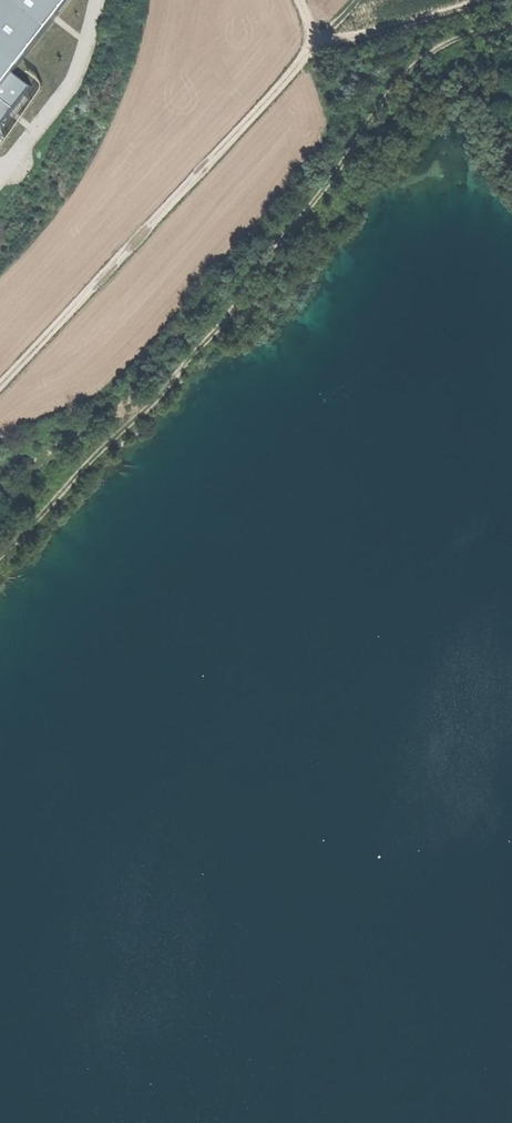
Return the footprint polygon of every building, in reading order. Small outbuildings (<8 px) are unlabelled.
[(72,0),(0,0),(0,92),(72,0)]
